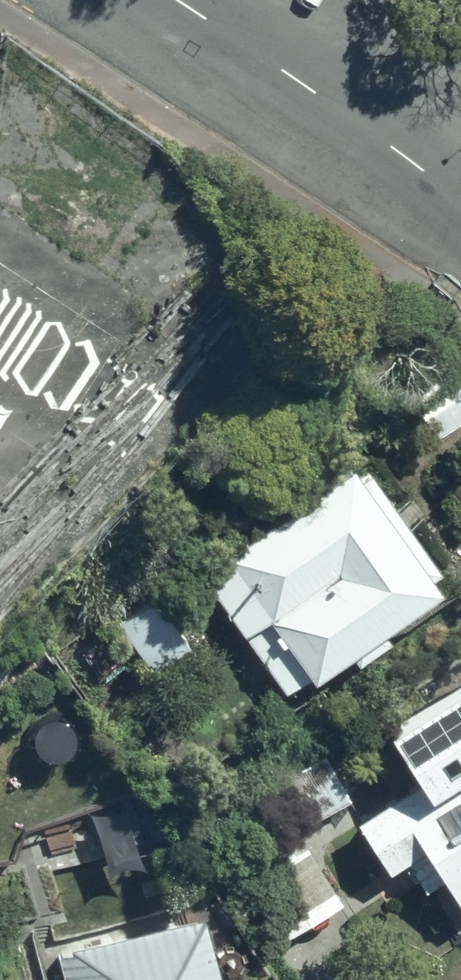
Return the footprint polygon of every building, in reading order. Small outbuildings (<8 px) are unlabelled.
[(362,442),(198,560),(242,621),(270,601),(314,661),(443,568),(434,556),(440,551),(362,442)] [(152,584),(116,612),(151,656),(202,616),(193,604),(177,616),(152,584)] [(354,809),(388,862),(408,849),(429,882),(447,870),(460,891),(460,672),(392,716),(423,765),(354,809)] [(288,831),(353,790),(330,752),(219,821),(246,864),(239,868),(280,933),(343,894),(307,836),(296,843),(288,831)] [(206,898),(56,940),(68,979),(229,979),(206,898)]
